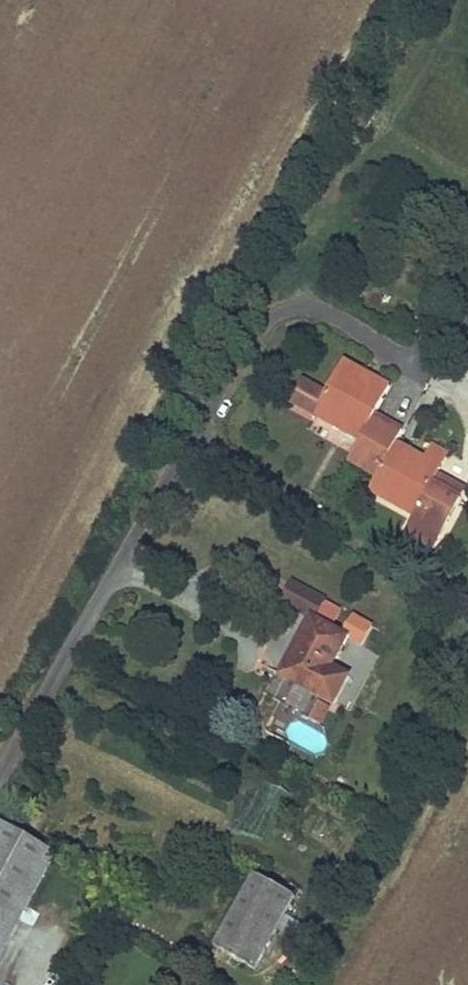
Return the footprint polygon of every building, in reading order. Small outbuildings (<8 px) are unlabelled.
[(350,461),(365,470),(390,423),(375,415),(390,387),(345,362),(327,395),(303,382),(292,402),(343,430),(346,423),(365,434),(361,440),(350,461)] [(365,434),(346,423),(343,430),(361,440),(365,434)] [(404,430),(390,423),(365,470),(378,476),(375,483),(395,495),(391,503),(416,516),(411,525),(440,539),(461,498),(450,493),(454,485),(437,476),(448,454),(433,446),(425,459),(397,444),(404,430)] [(395,495),(375,483),(370,491),(391,503),(395,495)] [(465,490),(454,485),(450,493),(461,498),(465,490)] [(440,539),(411,525),(407,533),(435,548),(440,539)] [(312,619),(317,622),(330,601),(295,581),(283,602),(312,619)] [(317,622),(312,619),(294,651),(298,653),(285,676),(319,696),(349,640),(317,622)] [(0,828),(0,957),(56,855),(2,825),(0,828)] [(284,894),(256,877),(215,947),(256,972),(296,901),(284,894)] [(291,883),(284,894),(296,901),(303,889),(291,883)]
